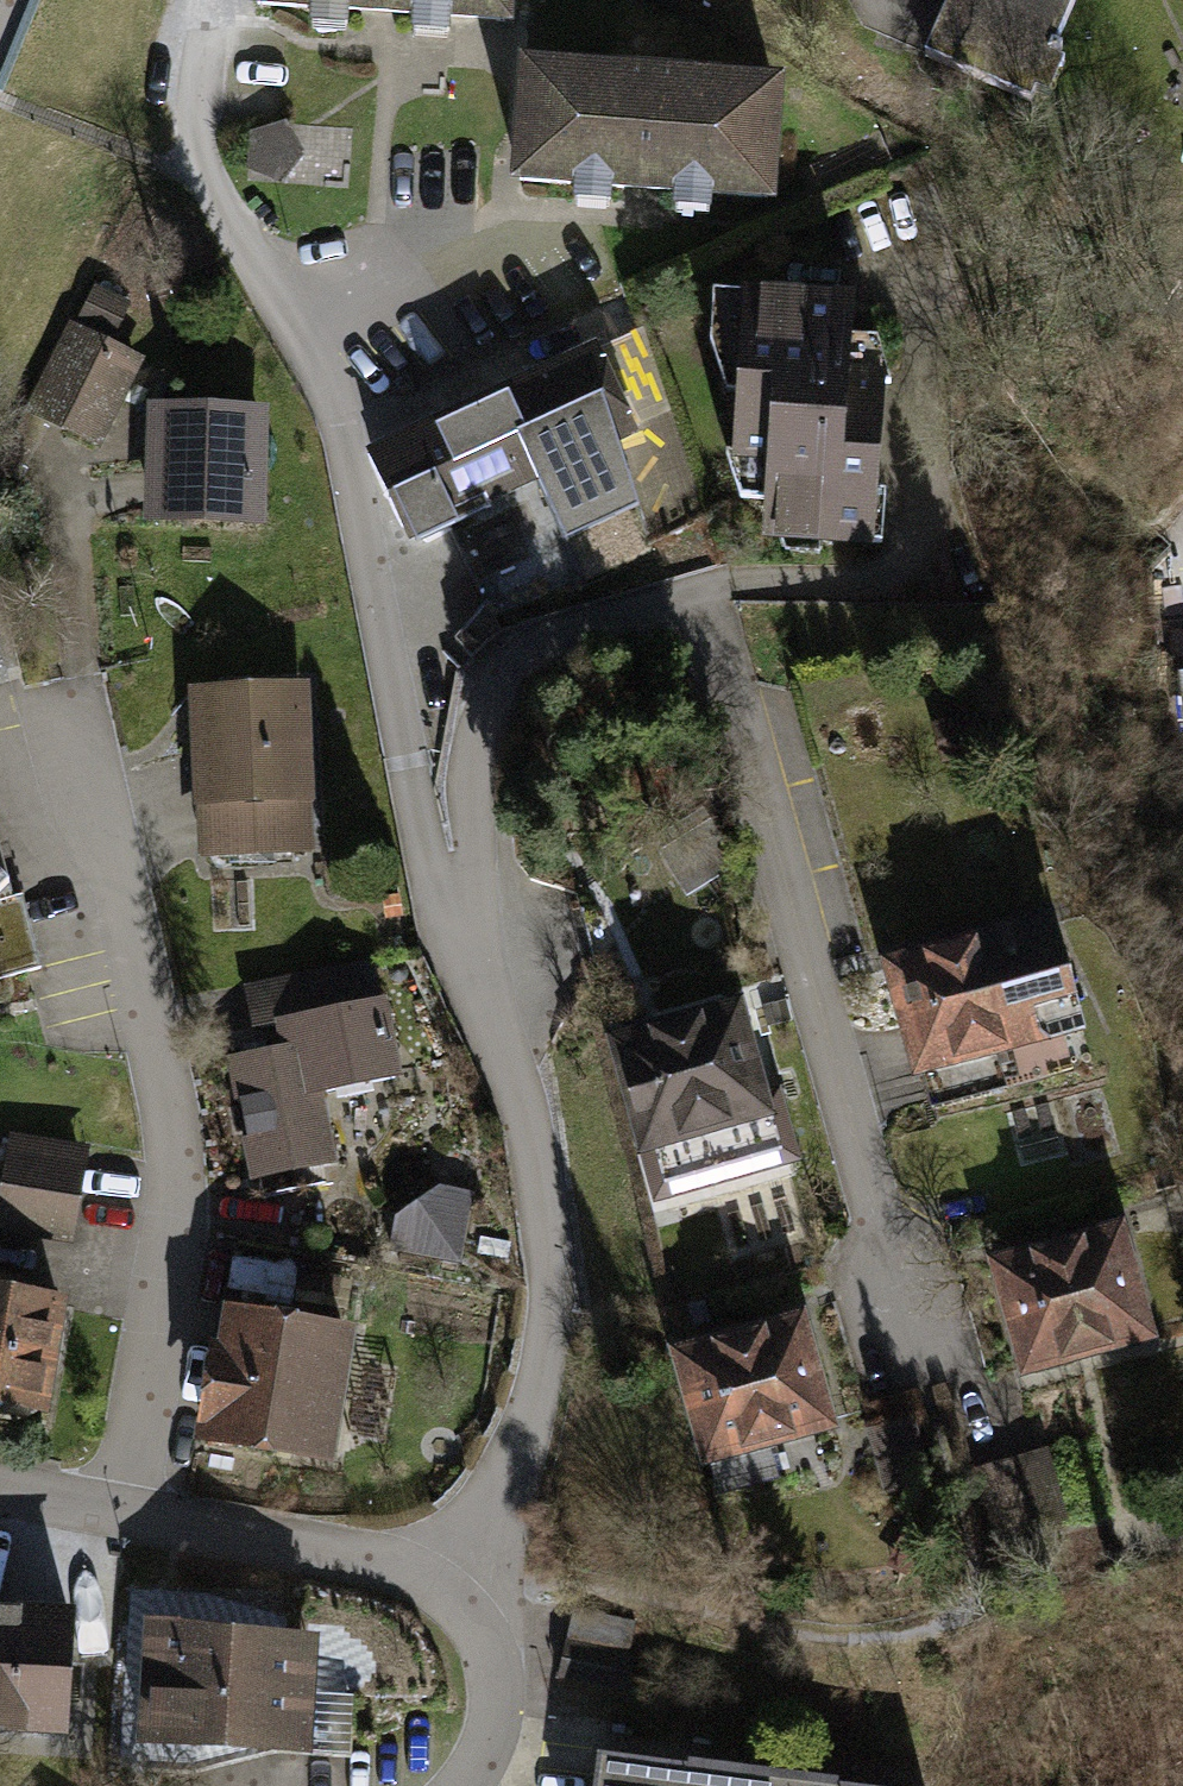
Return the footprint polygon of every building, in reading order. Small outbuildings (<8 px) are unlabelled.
[(244,6),(380,16),(508,25),(510,0),(244,0),(244,6)] [(927,52),(1032,97),(1037,85),(1052,92),(1065,59),(1052,53),(1075,0),(949,0),(927,52)] [(782,75),(519,55),(509,183),(634,192),(772,203),(782,75)] [(283,121),(250,133),(246,167),(281,184),(304,153),(283,121)] [(94,284),(77,318),(113,336),(130,302),(94,284)] [(854,294),(743,286),(743,293),(713,291),(710,344),(725,392),(736,393),(733,453),(725,452),(740,499),(764,500),(762,540),(873,546),(886,383),(892,383),(878,339),(852,337),(854,294)] [(75,325),(69,322),(25,414),(98,449),(142,358),(75,325)] [(640,328),(598,349),(637,432),(617,442),(649,542),(710,515),(640,328)] [(595,344),(365,450),(411,543),(447,527),(490,616),(649,542),(617,442),(637,432),(598,349),(595,344)] [(266,407),(148,402),(143,522),(261,527),(266,407)] [(308,684),(187,690),(196,859),(317,853),(308,684)] [(704,810),(653,842),(687,895),(738,864),(704,810)] [(1054,914),(881,963),(914,1078),(923,1075),(933,1110),(1008,1089),(999,1058),(1088,1033),(1054,914)] [(275,1022),(352,1008),(345,966),(242,985),(250,1027),(275,1022)] [(785,1000),(762,1006),(768,1027),(790,1021),(785,1000)] [(352,1008),(275,1022),(280,1046),(220,1058),(246,1185),(336,1167),(322,1095),(401,1079),(386,1001),(352,1008)] [(742,1004),(608,1042),(655,1203),(802,1161),(782,1088),(767,1092),(742,1004)] [(9,1133),(0,1185),(0,1232),(70,1244),(88,1147),(9,1133)] [(394,1217),(388,1253),(462,1267),(476,1191),(441,1185),(394,1217)] [(1125,1226),(991,1263),(1023,1380),(1157,1343),(1125,1226)] [(233,1259),(228,1288),(292,1300),(297,1271),(233,1259)] [(0,1290),(0,1412),(46,1419),(65,1300),(0,1290)] [(352,1332),(220,1309),(214,1348),(208,1346),(190,1445),(328,1469),(352,1332)] [(801,1315),(664,1354),(696,1469),(709,1465),(718,1496),(778,1479),(769,1447),(833,1429),(801,1315)] [(1049,1452),(977,1472),(997,1545),(1070,1525),(1049,1452)] [(0,1608),(0,1738),(61,1742),(69,1613),(0,1608)] [(573,1610),(567,1637),(630,1650),(635,1622),(573,1610)] [(319,1635),(144,1624),(136,1749),(310,1761),(319,1635)] [(635,1654),(566,1641),(558,1682),(627,1695),(635,1654)] [(599,1757),(595,1785),(830,1785),(599,1757)]
